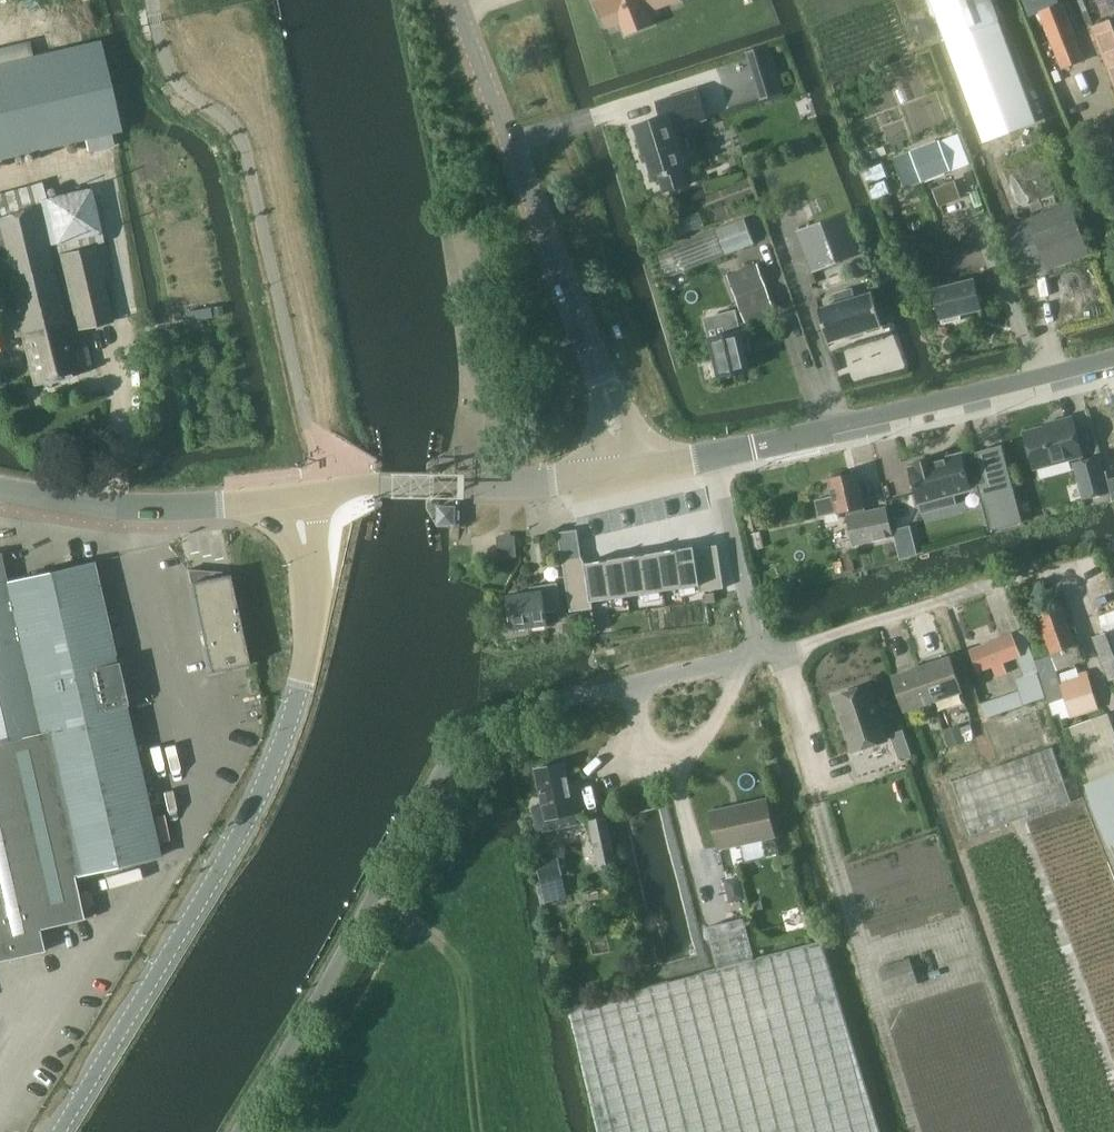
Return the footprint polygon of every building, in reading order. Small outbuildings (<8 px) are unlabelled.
[(606,31),(622,25),(626,36),(656,25),(652,14),(682,2),(681,0),(595,0),(606,31)] [(946,41),(1000,21),(993,0),(931,0),(946,41)] [(1039,11),(1052,44),(1063,69),(1086,60),(1076,34),(1063,2),(1039,11)] [(1092,27),(1113,83),(1113,18),(1092,27)] [(1000,21),(946,41),(983,141),(1037,121),(1000,21)] [(85,138),(87,151),(114,144),(111,131),(121,129),(100,42),(33,58),(30,43),(0,50),(0,157),(85,138)] [(746,51),(751,66),(775,59),(770,44),(746,51)] [(687,166),(675,128),(692,123),(689,114),(706,109),(699,87),(656,101),(661,116),(635,124),(646,157),(648,156),(654,177),(660,175),(665,192),(689,184),(684,167),(687,166)] [(905,188),(952,169),(940,139),(893,157),(905,188)] [(940,206),(963,198),(956,180),(934,189),(940,206)] [(1023,278),(1090,252),(1071,202),(1004,228),(1023,278)] [(13,347),(11,337),(22,334),(34,383),(92,369),(88,352),(86,345),(75,348),(51,255),(39,206),(0,216),(0,247),(2,256),(0,256),(0,268),(5,267),(15,305),(3,308),(0,295),(0,350),(13,347)] [(798,231),(814,271),(864,252),(849,212),(798,231)] [(745,217),(659,251),(668,277),(755,244),(745,217)] [(757,261),(727,273),(746,324),(776,312),(757,261)] [(943,323),(963,318),(962,312),(982,308),(975,277),(935,287),(943,323)] [(855,297),(852,289),(836,294),(838,302),(819,308),(829,341),(849,335),(850,336),(864,332),(863,330),(884,324),(874,291),(855,297)] [(720,376),(751,369),(741,329),(710,336),(720,376)] [(1100,413),(1107,440),(1098,443),(1101,454),(1107,478),(1113,476),(1113,410),(1100,413)] [(1036,469),(1084,457),(1073,416),(1056,421),(1057,423),(1026,431),(1036,469)] [(913,464),(909,465),(919,499),(937,494),(940,505),(957,500),(954,490),(972,485),(972,483),(978,482),(990,529),(1024,520),(1003,442),(976,450),(977,453),(965,456),(963,450),(935,458),(934,454),(912,460),(913,464)] [(1084,499),(1111,492),(1107,478),(1101,454),(1074,461),(1084,499)] [(867,511),(866,506),(858,471),(830,477),(834,495),(816,499),(821,517),(846,511),(854,545),(894,536),(887,506),(867,511)] [(439,505),(439,523),(440,523),(450,523),(451,523),(452,523),(452,524),(456,524),(456,505),(455,505),(439,505)] [(578,529),(559,531),(563,559),(577,557),(583,556),(578,529)] [(501,556),(518,555),(517,536),(499,537),(501,556)] [(718,544),(696,547),(698,562),(721,558),(718,544)] [(695,545),(658,551),(664,590),(700,584),(701,584),(700,576),(698,562),(696,547),(695,545)] [(658,551),(623,556),(628,595),(664,590),(658,551)] [(849,571),(856,569),(852,551),(844,553),(849,571)] [(45,950),(39,929),(84,918),(74,875),(160,854),(93,562),(6,582),(0,555),(0,961),(45,950)] [(623,556),(585,562),(591,598),(591,601),(593,601),(628,595),(623,556)] [(577,557),(563,559),(565,567),(579,565),(577,557)] [(721,558),(698,562),(700,576),(723,572),(721,558)] [(579,565),(565,567),(566,576),(580,573),(579,565)] [(701,584),(700,584),(701,591),(707,590),(725,587),(723,572),(700,576),(701,584)] [(580,573),(566,576),(567,584),(581,582),(580,573)] [(191,583),(210,671),(249,664),(229,575),(191,583)] [(514,630),(550,624),(548,612),(563,609),(559,581),(543,584),(543,590),(509,595),(514,630)] [(581,582),(567,584),(569,593),(582,591),(581,582)] [(582,591),(569,593),(570,602),(584,600),(582,591)] [(707,593),(706,593),(707,602),(708,602),(717,601),(716,592),(707,593)] [(584,600),(570,602),(571,611),(594,607),(593,601),(591,601),(591,598),(584,600)] [(1063,606),(1039,615),(1061,671),(1085,661),(1063,606)] [(1013,633),(972,648),(981,671),(994,666),(998,676),(1009,672),(1005,662),(1019,656),(1025,675),(1017,678),(1021,689),(1019,690),(981,703),(986,717),(1024,704),(1046,696),(1038,671),(1040,670),(1036,659),(1025,628),(1013,633)] [(1113,678),(1113,629),(1095,636),(1111,679),(1113,678)] [(1053,653),(1036,659),(1040,670),(1057,720),(1062,718),(1071,715),(1071,716),(1099,707),(1089,673),(1082,676),(1079,666),(1060,673),(1053,653)] [(922,665),(934,702),(964,692),(952,655),(922,665)] [(934,702),(922,665),(894,675),(906,711),(934,702)] [(870,684),(836,695),(854,750),(888,739),(870,684)] [(1113,850),(1113,725),(1109,712),(1071,726),(1092,781),(1086,784),(1113,850)] [(904,728),(891,733),(901,758),(913,753),(904,728)] [(971,835),(1072,799),(1054,746),(953,782),(971,835)] [(544,803),(533,806),(539,833),(550,831),(547,820),(577,813),(566,762),(536,768),(544,803)] [(720,849),(777,836),(768,797),(711,810),(720,849)] [(599,863),(618,858),(609,816),(590,819),(599,863)] [(542,880),(565,875),(560,856),(538,862),(542,880)] [(719,967),(755,958),(745,917),(709,927),(719,967)] [(755,958),(719,967),(571,1006),(601,1131),(882,1131),(823,940),(755,958)] [(889,994),(920,983),(910,957),(881,967),(889,994)]
